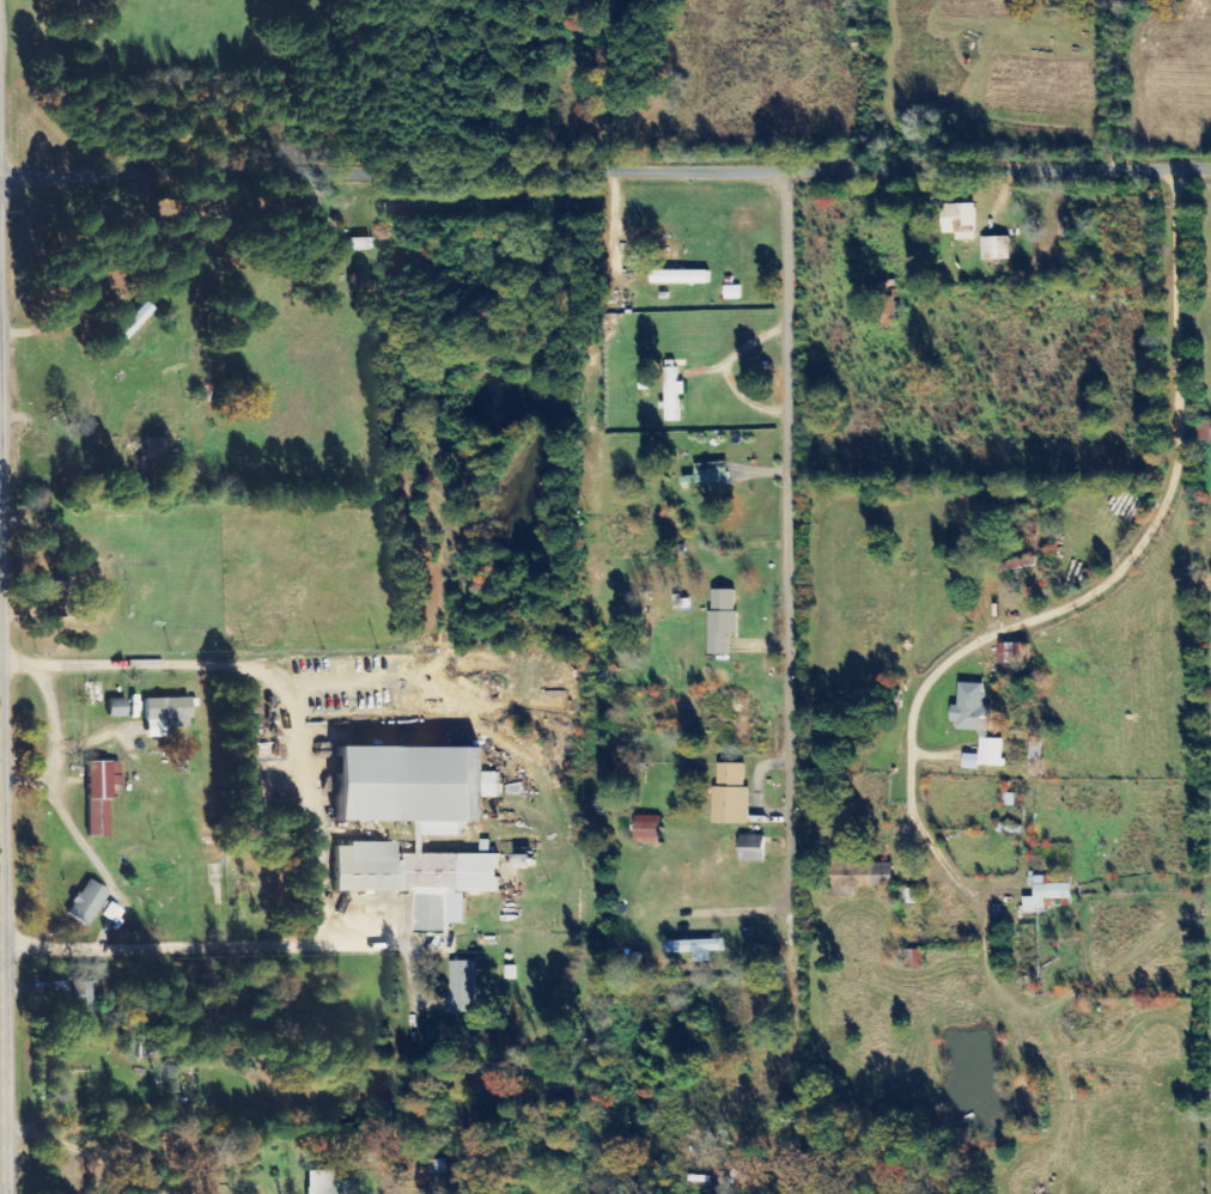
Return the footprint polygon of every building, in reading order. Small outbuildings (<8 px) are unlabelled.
[(975,240),(974,204),(941,205),(942,234),(955,233),(955,240),(975,240)] [(333,239),(334,251),(370,249),(370,237),(333,239)] [(1010,260),(1009,237),(981,237),(982,261),(1010,260)] [(708,271),(651,270),(651,283),(707,285),(708,271)] [(740,286),(724,286),(725,300),(740,299),(740,286)] [(113,352),(151,311),(141,302),(103,343),(113,352)] [(679,395),(685,395),(684,382),(677,382),(677,367),(664,367),(666,421),(679,421),(679,395)] [(139,468),(161,468),(162,438),(140,438),(139,468)] [(728,486),(728,463),(695,464),(695,476),(683,477),(684,487),(728,486)] [(996,562),(997,572),(1037,567),(1036,558),(996,562)] [(736,590),(709,590),(710,655),(730,655),(729,633),(736,633),(736,590)] [(998,664),(1030,664),(1030,644),(999,644),(998,664)] [(952,730),(992,732),(993,707),(983,707),(984,685),(959,684),(958,706),(953,706),(952,730)] [(163,738),(162,728),(187,727),(186,698),(141,699),(142,739),(163,738)] [(122,717),(122,700),(104,699),(104,717),(122,717)] [(963,755),(963,769),(978,770),(978,766),(1003,767),(1004,740),(980,739),(980,755),(963,755)] [(325,822),(418,822),(418,855),(401,855),(390,855),(390,844),(329,844),(329,892),(416,892),(416,932),(447,933),(447,923),(466,923),(466,893),(496,893),(497,855),(423,854),(424,835),(469,835),(469,822),(479,822),(479,798),(498,798),(498,773),(478,773),(478,748),(326,748),(325,822)] [(107,837),(106,786),(117,786),(117,762),(83,763),(84,837),(107,837)] [(748,825),(749,787),(744,787),(745,764),(715,764),(714,824),(748,825)] [(659,843),(659,817),(634,817),(635,844),(659,843)] [(764,862),(765,837),(739,836),(738,862),(764,862)] [(892,863),(832,864),(832,898),(855,898),(855,888),(893,887),(892,863)] [(1071,884),(1062,885),(1062,876),(1034,877),(1034,897),(1023,898),(1024,914),(1044,913),(1044,900),(1072,899),(1071,884)] [(63,915),(85,929),(93,915),(110,925),(118,911),(101,901),(106,893),(84,880),(63,915)] [(694,963),(710,962),(710,952),(721,951),(721,940),(666,942),(666,954),(694,953),(694,963)] [(450,962),(450,1013),(476,1013),(475,962),(450,962)] [(90,983),(69,983),(68,1024),(89,1025),(90,983)] [(430,1160),(430,1174),(445,1174),(445,1160),(430,1160)] [(331,1181),(331,1171),(305,1171),(306,1193),(347,1193),(346,1181),(331,1181)]
